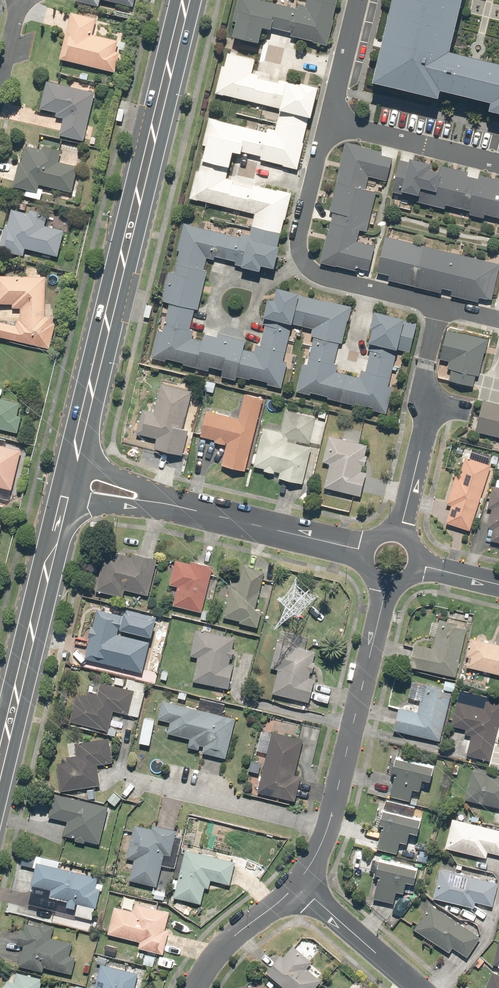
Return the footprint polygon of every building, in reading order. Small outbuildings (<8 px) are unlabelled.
[(329,42),(339,0),(307,0),(306,3),(300,1),(299,6),(276,0),(238,0),(233,20),(237,21),(234,34),(260,40),(263,27),(329,42)] [(441,93),(442,86),(493,99),(491,106),(498,108),(498,59),(452,47),(464,0),(394,0),(375,77),(441,93)] [(95,19),(70,13),(59,60),(114,73),(119,53),(115,52),(117,42),(91,36),(95,19)] [(373,407),(388,410),(394,384),(389,383),(398,346),(410,349),(417,321),(406,318),(406,316),(376,308),(366,348),(369,349),(363,372),(359,371),(358,374),(337,370),(339,362),(334,361),(339,339),(343,340),(352,304),(301,291),(301,290),(279,284),(276,297),(270,296),(266,314),(268,315),(261,342),(258,341),(256,349),(244,346),(246,338),(219,331),(219,333),(206,330),(204,338),(193,335),(195,328),(191,327),(196,306),(198,307),(208,267),(204,266),(207,255),(216,257),(216,255),(243,261),(243,264),(261,268),(263,262),(276,265),(281,243),(278,243),(285,217),(287,217),(293,192),(254,182),(253,186),(234,181),(235,178),(227,176),(233,149),(243,151),(243,148),(262,153),(262,156),(284,161),(284,163),(298,166),(305,140),(303,140),(310,114),(313,114),(320,84),(302,80),(301,82),(280,77),(280,81),(260,76),(261,72),(252,70),(255,57),(229,51),(226,62),(224,62),(217,91),(282,106),(277,128),(269,126),(268,130),(210,116),(204,142),(206,143),(200,168),(198,168),(192,195),(257,211),(251,233),(243,231),(242,234),(185,220),(178,247),(181,248),(176,269),(170,268),(163,298),(169,300),(162,328),(160,327),(153,355),(167,358),(167,356),(184,360),(184,362),(211,368),(211,364),(223,367),(222,374),(237,377),(238,373),(252,377),(253,376),(269,379),(268,381),(282,384),(289,358),(284,357),(293,320),(314,325),(311,334),(316,335),(309,362),(303,361),(297,389),(311,392),(312,390),(329,394),(328,396),(356,403),(357,400),(374,405),(373,407)] [(94,93),(45,82),(39,109),(55,113),(54,117),(62,119),(58,136),(83,141),(94,93)] [(383,149),(345,140),(329,208),(334,210),(322,261),(358,269),(359,266),(368,268),(374,243),(357,239),(360,227),(367,228),(377,188),(366,186),(368,175),(386,179),(392,155),(382,153),(383,149)] [(17,162),(12,187),(37,192),(38,185),(71,193),(77,167),(58,163),(60,151),(42,147),(41,150),(24,146),(20,163),(17,162)] [(393,190),(416,196),(415,200),(446,207),(447,202),(471,208),(471,210),(486,214),(487,211),(498,214),(498,176),(412,155),(411,158),(401,156),(393,190)] [(0,241),(0,251),(22,256),(24,249),(57,257),(63,231),(44,226),(47,215),(28,210),(28,214),(10,209),(6,227),(4,226),(0,241)] [(386,234),(377,270),(390,273),(389,278),(441,291),(442,285),(452,288),(451,293),(479,300),(480,295),(491,298),(498,264),(498,262),(386,234)] [(0,276),(0,305),(11,305),(11,309),(19,309),(19,320),(16,320),(15,325),(0,322),(0,338),(50,349),(55,324),(51,323),(51,316),(44,316),(44,277),(0,276)] [(489,337),(449,327),(442,355),(452,358),(449,367),(453,368),(451,376),(474,382),(477,372),(480,373),(489,337)] [(194,392),(160,383),(151,412),(141,409),(135,433),(155,439),(152,450),(181,458),(188,433),(183,431),(194,392)] [(198,437),(214,441),(214,443),(227,447),(222,467),(245,472),(263,400),(244,395),(238,419),(204,411),(198,437)] [(16,433),(20,417),(16,416),(19,404),(0,399),(0,429),(16,433)] [(483,399),(476,427),(498,433),(498,403),(483,399)] [(279,434),(262,429),(253,467),(264,470),(263,473),(274,476),(275,473),(280,474),(279,480),(302,485),(312,444),(321,446),(327,421),(285,412),(279,434)] [(371,448),(328,437),(322,464),(328,465),(322,488),(359,497),(371,448)] [(0,446),(0,488),(10,490),(20,451),(0,446)] [(467,532),(490,467),(465,459),(459,477),(453,475),(443,503),(451,506),(444,524),(467,532)] [(491,486),(486,508),(489,509),(485,526),(491,528),(488,540),(498,543),(498,479),(498,480),(497,480),(496,480),(495,480),(495,481),(494,486),(491,487),(491,486)] [(132,558),(103,551),(94,593),(121,599),(123,590),(148,596),(156,558),(133,553),(132,558)] [(211,567),(174,560),(169,586),(177,588),(173,608),(202,614),(211,567)] [(255,609),(261,571),(242,568),(238,590),(224,587),(221,602),(225,602),(222,619),(240,622),(239,625),(257,628),(260,610),(255,609)] [(120,617),(95,611),(84,660),(142,673),(152,629),(119,621),(120,617)] [(466,630),(455,627),(456,624),(441,620),(441,623),(431,620),(427,635),(433,636),(430,649),(414,644),(407,665),(452,678),(466,630)] [(203,631),(194,629),(189,655),(196,657),(191,683),(229,689),(233,667),(229,666),(234,639),(212,635),(214,624),(204,623),(203,631)] [(307,636),(279,629),(269,670),(275,671),(270,694),(307,703),(313,679),(309,678),(311,672),(312,672),(317,652),(303,649),(307,636)] [(468,637),(464,656),(468,657),(466,669),(498,676),(498,642),(498,643),(468,637)] [(158,672),(148,670),(145,683),(156,685),(158,672)] [(85,697),(74,694),(68,721),(107,730),(112,711),(139,717),(147,685),(127,681),(126,687),(100,681),(97,696),(86,693),(85,697)] [(438,744),(454,684),(446,682),(444,690),(423,684),(415,715),(398,710),(392,732),(438,744)] [(454,700),(450,726),(464,728),(462,736),(471,737),(467,756),(490,760),(498,705),(498,704),(483,701),(484,696),(462,692),(460,701),(454,700)] [(234,718),(162,701),(158,718),(170,721),(167,734),(188,739),(186,749),(196,751),(197,745),(205,747),(203,757),(223,761),(234,718)] [(305,739),(271,731),(255,791),(294,801),(300,777),(295,776),(305,739)] [(65,757),(66,761),(56,762),(59,791),(101,787),(98,764),(112,762),(109,740),(73,744),(74,756),(65,757)] [(434,767),(392,757),(388,771),(394,772),(388,795),(410,801),(413,788),(419,790),(422,780),(431,782),(434,767)] [(471,769),(464,800),(498,809),(498,777),(471,769)] [(108,807),(52,794),(47,816),(67,820),(63,836),(100,844),(108,807)] [(422,818),(380,807),(376,824),(381,825),(375,849),(397,854),(400,841),(407,843),(409,832),(417,834),(422,818)] [(452,818),(444,849),(487,859),(488,853),(498,855),(498,830),(452,818)] [(151,830),(133,825),(125,857),(123,857),(114,889),(128,892),(130,881),(155,887),(164,854),(170,856),(176,832),(152,825),(151,830)] [(195,837),(183,835),(182,845),(194,846),(195,837)] [(233,863),(182,850),(170,899),(198,906),(204,878),(228,884),(233,863)] [(416,868),(376,861),(374,874),(377,875),(372,901),(393,905),(395,892),(404,894),(406,884),(414,885),(416,868)] [(96,877),(35,862),(30,886),(49,891),(47,898),(66,902),(64,910),(72,912),(74,905),(77,905),(74,916),(92,920),(99,890),(94,889),(96,877)] [(496,881),(439,868),(431,899),(474,908),(475,902),(491,906),(496,881)] [(164,893),(153,890),(151,900),(162,903),(164,893)] [(123,896),(120,909),(112,907),(105,935),(137,943),(136,947),(161,954),(166,931),(164,931),(168,912),(155,908),(156,905),(123,896)] [(479,937),(431,904),(413,930),(448,954),(453,947),(466,956),(479,937)] [(21,944),(18,967),(41,971),(42,969),(71,974),(74,958),(70,957),(72,942),(49,939),(51,929),(24,925),(23,931),(18,930),(16,943),(21,944)] [(264,972),(282,987),(317,987),(321,983),(306,971),(314,962),(294,944),(280,960),(277,958),(264,972)] [(155,956),(145,953),(142,967),(152,969),(155,956)] [(99,965),(95,987),(135,987),(133,987),(136,974),(104,967),(106,957),(96,955),(94,964),(99,965)] [(492,972),(485,987),(498,987),(498,975),(492,972)] [(41,980),(14,974),(12,981),(6,980),(4,987),(39,987),(41,980)]
